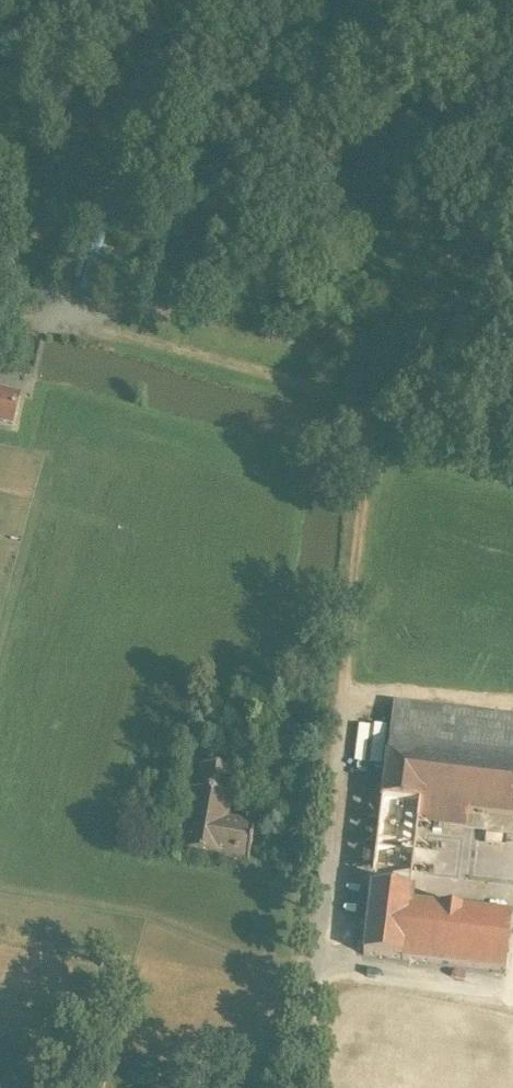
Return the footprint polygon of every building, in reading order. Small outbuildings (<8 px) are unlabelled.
[(0,392),(0,422),(12,425),(19,396),(0,392)] [(512,760),(512,718),(394,704),(389,744),(512,760)] [(389,744),(382,800),(430,806),(460,810),(512,816),(512,760),(389,744)] [(231,770),(202,765),(202,766),(203,766),(198,790),(226,795),(231,771),(231,770)] [(198,790),(194,790),(193,791),(194,791),(184,850),(183,850),(183,851),(234,860),(240,823),(227,821),(231,798),(232,796),(226,795),(198,790)] [(430,806),(382,800),(374,869),(412,873),(419,816),(428,817),(430,806)] [(460,810),(430,806),(428,817),(459,822),(460,810)] [(253,825),(240,823),(234,860),(247,862),(247,863),(248,863),(255,825),(253,825)] [(412,873),(374,869),(372,886),(409,890),(412,873)] [(409,890),(372,886),(370,898),(408,903),(409,890)] [(408,903),(370,898),(364,955),(506,972),(512,915),(408,903)]
